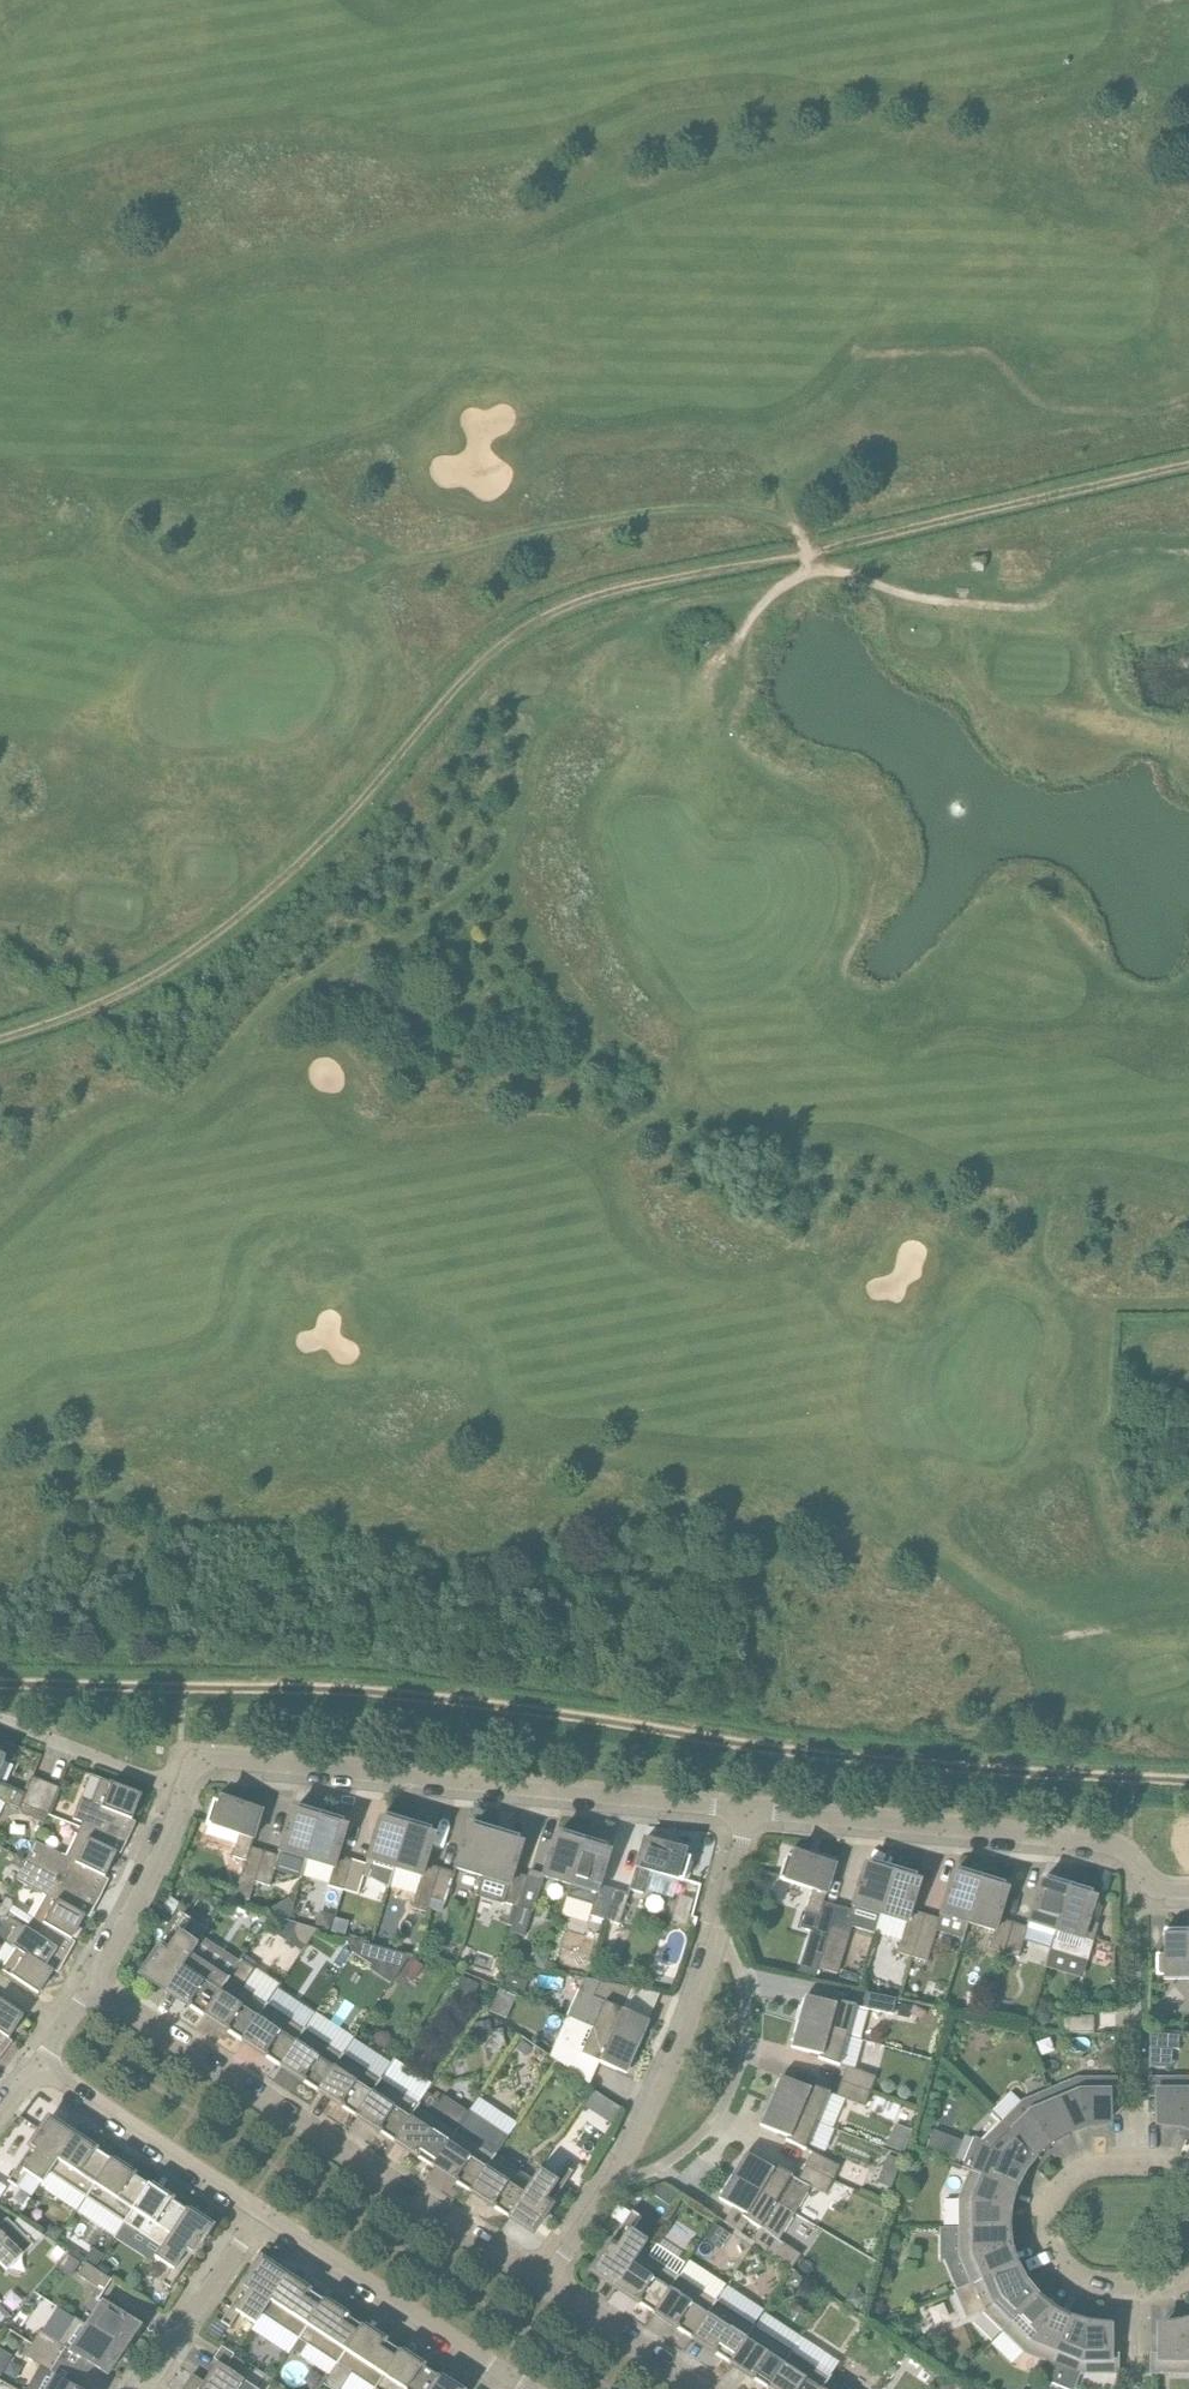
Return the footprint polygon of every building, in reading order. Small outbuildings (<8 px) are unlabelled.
[(983,558),(971,558),(971,571),(983,572),(983,558)] [(77,1836),(111,1851),(124,1818),(131,1821),(142,1796),(101,1780),(90,1776),(81,1799),(73,1820),(82,1824),(77,1836)] [(35,1811),(46,1783),(33,1777),(26,1795),(22,1806),(35,1811)] [(60,1788),(46,1783),(35,1811),(48,1816),(60,1788)] [(20,1811),(22,1806),(26,1795),(0,1784),(0,1802),(20,1811)] [(250,1899),(255,1883),(264,1853),(250,1849),(262,1812),(222,1800),(221,1804),(214,1802),(206,1826),(239,1836),(232,1858),(245,1862),(240,1879),(235,1895),(250,1899)] [(44,1825),(48,1816),(35,1811),(22,1806),(20,1811),(19,1811),(21,1815),(44,1825)] [(301,1879),(307,1861),(321,1814),(298,1807),(296,1814),(292,1813),(279,1853),(281,1853),(279,1858),(275,1871),(301,1879)] [(321,1814),(307,1861),(333,1869),(328,1887),(343,1892),(352,1862),(338,1857),(347,1830),(342,1828),(344,1821),(321,1814)] [(358,1896),(363,1878),(368,1879),(388,1891),(395,1870),(409,1823),(386,1816),(384,1823),(380,1821),(367,1861),(369,1862),(367,1866),(352,1862),(343,1892),(358,1896)] [(427,1912),(430,1900),(440,1870),(426,1866),(435,1838),(430,1837),(432,1830),(409,1823),(395,1870),(421,1877),(412,1907),(427,1912)] [(455,1869),(483,1878),(497,1831),(474,1824),(472,1831),(467,1830),(455,1869)] [(520,1838),(497,1831),(483,1878),(477,1895),(503,1904),(518,1908),(528,1878),(514,1874),(522,1846),(518,1845),(520,1838)] [(543,1878),(570,1886),(585,1839),(562,1832),(559,1839),(555,1838),(543,1878)] [(26,1862),(88,1895),(98,1875),(105,1879),(116,1854),(111,1851),(77,1836),(67,1858),(35,1843),(26,1862)] [(608,1846),(585,1839),(570,1886),(567,1897),(592,1905),(590,1917),(605,1922),(614,1891),(600,1887),(610,1855),(606,1853),(608,1846)] [(683,1883),(684,1881),(690,1859),(683,1857),(684,1852),(645,1840),(629,1891),(643,1895),(650,1873),(683,1883)] [(264,1853),(255,1883),(270,1888),(275,1871),(279,1858),(264,1853)] [(793,1859),(787,1857),(779,1881),(812,1891),(800,1930),(828,1938),(837,1908),(824,1903),(835,1867),(795,1854),(793,1859)] [(34,1919),(66,1938),(71,1941),(85,1917),(78,1913),(88,1895),(26,1862),(16,1881),(46,1898),(34,1919)] [(852,1907),(880,1916),(894,1869),(871,1862),(869,1869),(865,1868),(852,1907)] [(913,1958),(925,1916),(911,1912),(920,1884),(915,1883),(917,1876),(894,1869),(880,1916),(906,1924),(897,1953),(913,1958)] [(430,1900),(445,1905),(455,1874),(440,1870),(430,1900)] [(953,1876),(940,1916),(968,1924),(982,1877),(959,1870),(957,1877),(953,1876)] [(982,1877),(968,1924),(994,1932),(989,1950),(1004,1955),(1013,1924),(999,1920),(1008,1893),(1003,1891),(1005,1884),(982,1877)] [(513,1933),(526,1937),(543,1883),(528,1878),(520,1909),(513,1933)] [(1028,1924),(1056,1932),(1070,1886),(1047,1878),(1045,1885),(1040,1884),(1028,1924)] [(1070,1886),(1056,1932),(1083,1941),(1084,1940),(1093,1943),(1098,1926),(1089,1923),(1095,1901),(1091,1900),(1093,1893),(1070,1886)] [(605,1922),(620,1926),(629,1896),(614,1891),(605,1922)] [(11,1911),(14,1908),(12,1902),(6,1898),(2,1906),(11,1911)] [(0,1909),(0,1919),(1,1920),(6,1918),(11,1911),(2,1906),(1,1907),(0,1909)] [(841,1942),(843,1943),(852,1912),(837,1908),(828,1938),(824,1952),(837,1956),(841,1942)] [(165,1992),(191,1956),(198,1945),(182,1935),(192,1921),(183,1915),(142,1977),(165,1992)] [(934,1942),(937,1932),(940,1921),(925,1916),(913,1958),(927,1963),(931,1951),(934,1942)] [(2,1971),(38,1995),(53,1972),(47,1968),(66,1938),(34,1919),(27,1930),(19,1925),(6,1944),(16,1951),(2,1971)] [(1013,1924),(1004,1955),(1019,1959),(1028,1929),(1013,1924)] [(1188,1980),(1188,1938),(1188,1931),(1163,1931),(1164,1955),(1156,1955),(1156,1976),(1164,1975),(1164,1980),(1188,1980)] [(361,1943),(353,1956),(370,1967),(382,1949),(361,1943)] [(164,1992),(203,2018),(228,1980),(191,1956),(165,1992),(164,1992)] [(242,2043),(267,2004),(245,1990),(259,1969),(243,1958),(228,1980),(203,2018),(242,2043)] [(568,2020),(638,2050),(649,2023),(622,2011),(632,1989),(585,1980),(568,2020)] [(862,2010),(893,2016),(896,2000),(866,1994),(862,2010)] [(798,2023),(847,2036),(855,2008),(856,2008),(856,2007),(834,2002),(834,2005),(805,1997),(798,2023)] [(2,2036),(8,2040),(24,2017),(0,2002),(0,2039),(2,2036)] [(242,2043),(280,2068),(305,2030),(267,2004),(242,2043)] [(1061,2034),(1094,2034),(1094,2019),(1061,2019),(1061,2034)] [(638,2050),(568,2020),(552,2058),(585,2082),(590,2086),(599,2064),(627,2076),(638,2050)] [(847,2036),(798,2023),(790,2049),(819,2057),(818,2060),(839,2067),(840,2066),(839,2065),(847,2036)] [(280,2068),(318,2093),(343,2055),(305,2030),(280,2068)] [(1150,2048),(1178,2050),(1178,2036),(1150,2034),(1150,2048)] [(318,2093),(356,2119),(381,2080),(343,2055),(318,2093)] [(841,2083),(871,2093),(876,2078),(846,2068),(841,2083)] [(770,2102),(817,2122),(829,2095),(830,2096),(830,2094),(809,2087),(808,2090),(780,2078),(770,2102)] [(356,2119),(394,2144),(419,2105),(381,2080),(356,2119)] [(1115,2098),(1115,2080),(1077,2080),(1050,2092),(1066,2130),(1069,2129),(1075,2127),(1080,2125),(1086,2124),(1090,2123),(1096,2123),(1102,2122),(1107,2122),(1107,2098),(1115,2098)] [(1188,2080),(1150,2080),(1150,2098),(1158,2098),(1158,2122),(1169,2122),(1179,2123),(1188,2126),(1188,2080)] [(836,2098),(865,2108),(871,2093),(841,2083),(836,2098)] [(1061,2132),(1066,2130),(1050,2092),(1023,2103),(1003,2124),(1032,2154),(1035,2150),(1038,2147),(1042,2144),(1046,2141),(1052,2138),(1056,2135),(1061,2132)] [(432,2169),(470,2111),(447,2096),(444,2102),(435,2116),(419,2105),(394,2144),(432,2169)] [(817,2122),(770,2102),(759,2127),(787,2139),(786,2142),(806,2152),(806,2150),(805,2150),(817,2122)] [(432,2169),(470,2194),(495,2155),(508,2136),(470,2111),(432,2169)] [(26,2174),(41,2184),(73,2136),(72,2135),(71,2136),(49,2121),(8,2183),(17,2188),(26,2174)] [(1028,2158),(1032,2154),(1003,2124),(982,2145),(971,2171),(1010,2188),(1011,2184),(1014,2179),(1016,2176),(1019,2171),(1022,2166),(1025,2162),(1028,2158)] [(927,2150),(938,2154),(945,2136),(934,2132),(927,2150)] [(85,2200),(111,2161),(73,2136),(41,2184),(42,2185),(49,2175),(85,2199),(85,2200)] [(805,2167),(833,2182),(840,2167),(813,2153),(805,2167)] [(732,2177),(776,2203),(797,2216),(812,2189),(798,2182),(799,2180),(793,2177),(773,2167),(771,2170),(746,2154),(732,2177)] [(470,2194),(508,2219),(533,2181),(496,2157),(496,2156),(495,2155),(470,2194)] [(85,2200),(123,2225),(149,2186),(111,2161),(85,2200)] [(533,2181),(508,2219),(509,2220),(510,2220),(532,2235),(573,2173),(564,2167),(555,2181),(539,2171),(533,2181)] [(812,2189),(826,2196),(833,2182),(805,2167),(799,2180),(798,2182),(812,2189)] [(1002,2217),(1004,2207),(1005,2203),(1006,2198),(1008,2193),(1010,2188),(971,2171),(960,2198),(960,2228),(1002,2228),(1002,2224),(1002,2219),(1002,2217)] [(776,2203),(732,2177),(718,2200),(732,2209),(724,2224),(740,2234),(748,2222),(759,2230),(752,2242),(791,2268),(800,2256),(780,2243),(797,2216),(776,2203)] [(125,2225),(161,2249),(187,2212),(149,2186),(123,2225),(124,2226),(125,2225)] [(187,2212),(161,2249),(155,2259),(171,2270),(161,2284),(170,2290),(211,2228),(188,2213),(187,2212)] [(614,2289),(614,2290),(646,2241),(632,2232),(641,2218),(632,2212),(591,2274),(614,2289)] [(7,2272),(23,2256),(33,2246),(13,2225),(8,2220),(0,2228),(0,2266),(7,2272)] [(18,2220),(13,2225),(33,2246),(43,2236),(18,2220)] [(703,2240),(719,2250),(729,2235),(713,2225),(703,2240)] [(1003,2232),(1002,2228),(960,2228),(960,2257),(972,2284),(1011,2268),(1009,2263),(1008,2259),(1006,2250),(1005,2244),(1003,2238),(1003,2232)] [(652,2315),(677,2277),(641,2253),(648,2242),(646,2241),(614,2290),(652,2315)] [(239,2315),(254,2325),(286,2277),(284,2276),(284,2277),(261,2262),(221,2323),(230,2329),(239,2315)] [(104,2294),(112,2281),(86,2264),(77,2276),(104,2294)] [(1004,2332),(1034,2303),(1026,2295),(1020,2287),(1011,2268),(972,2284),(983,2311),(1004,2332)] [(652,2315),(690,2340),(716,2301),(678,2276),(677,2277),(652,2315)] [(298,2340),(298,2341),(324,2302),(286,2277),(254,2325),(255,2326),(261,2315),(298,2340)] [(690,2340),(729,2365),(754,2326),(716,2301),(690,2340)] [(298,2341),(336,2366),(362,2327),(324,2302),(298,2341)] [(1025,2352),(1052,2363),(1068,2325),(1058,2320),(1050,2315),(1034,2303),(1004,2332),(1025,2352)] [(87,2327),(124,2351),(138,2330),(131,2325),(132,2323),(103,2304),(87,2327)] [(124,2351),(87,2327),(75,2319),(58,2344),(66,2349),(71,2352),(100,2371),(102,2369),(109,2374),(124,2351)] [(1117,2374),(1117,2356),(1109,2356),(1108,2332),(1097,2332),(1086,2330),(1068,2325),(1052,2363),(1079,2375),(1117,2374)] [(765,2388),(767,2388),(792,2351),(754,2326),(729,2365),(765,2388)] [(371,2388),(376,2388),(400,2353),(362,2327),(336,2366),(371,2388)] [(1180,2330),(1160,2332),(1160,2356),(1151,2356),(1151,2374),(1188,2374),(1188,2327),(1180,2330)] [(58,2362),(66,2349),(58,2344),(40,2332),(32,2345),(58,2362)] [(51,2374),(58,2362),(32,2345),(24,2357),(51,2374)] [(226,2368),(234,2356),(222,2348),(214,2360),(218,2362),(226,2368)] [(830,2377),(792,2351),(767,2388),(822,2388),(830,2377)] [(438,2378),(400,2353),(376,2388),(430,2388),(438,2378)] [(241,2380),(250,2366),(234,2356),(226,2368),(218,2362),(204,2383),(192,2376),(183,2388),(239,2388),(244,2381),(241,2380)] [(830,2377),(822,2388),(849,2388),(830,2377)] [(430,2388),(454,2388),(439,2379),(438,2378),(430,2388)] [(53,2379),(48,2388),(72,2388),(53,2379)]
